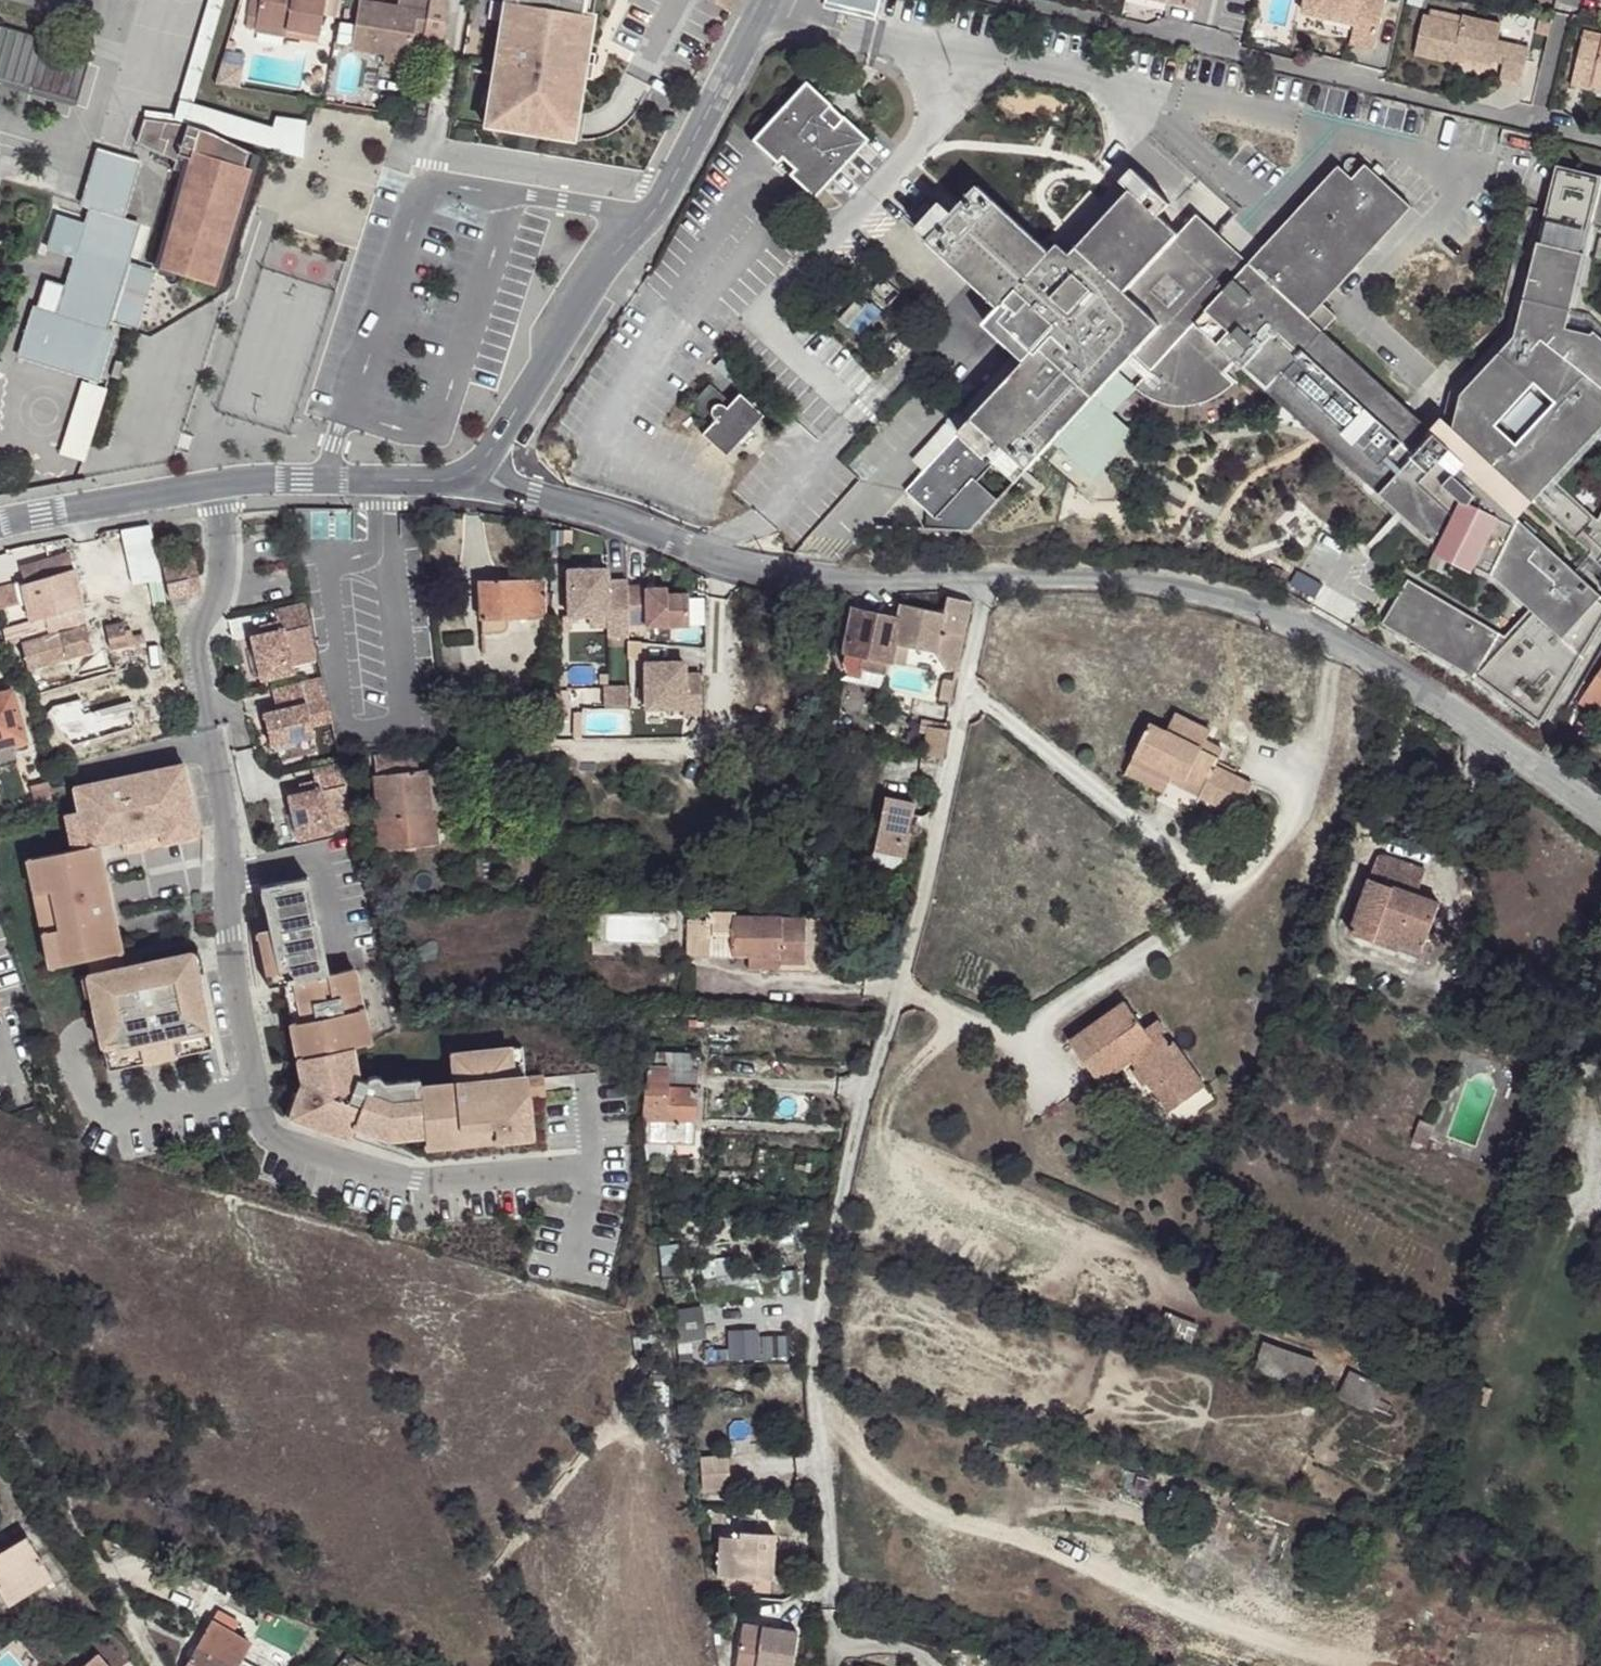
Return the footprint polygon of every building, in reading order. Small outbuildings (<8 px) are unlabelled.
[(179,98),(193,102),(224,0),(208,0),(179,98)] [(256,25),(318,35),(319,35),(322,15),(325,0),(260,0),(259,3),(250,1),(248,17),(257,18),(256,25)] [(322,15),(338,17),(341,0),(325,0),(322,15)] [(352,49),(384,54),(410,58),(414,36),(415,28),(425,29),(424,37),(422,44),(441,46),(448,0),(399,0),(398,7),(359,1),(352,49)] [(510,31),(499,30),(488,97),(498,99),(494,129),(555,138),(559,109),(578,112),(583,79),(586,65),(589,44),(578,42),(585,0),(515,0),(510,31)] [(499,30),(510,31),(515,0),(504,0),(499,30)] [(727,11),(733,0),(708,0),(727,11)] [(1196,12),(1199,0),(1149,0),(1196,12)] [(1375,50),(1386,0),(1305,0),(1302,14),(1354,25),(1350,44),(1375,50)] [(578,42),(589,44),(593,16),(583,14),(578,42)] [(1461,24),(1424,15),(1415,55),(1454,64),(1455,57),(1493,65),(1494,62),(1503,64),(1500,77),(1523,82),(1530,48),(1498,41),(1502,24),(1462,16),(1461,24)] [(316,41),(318,35),(256,25),(255,31),(316,41)] [(424,37),(425,29),(415,28),(414,36),(424,37)] [(77,102),(91,55),(0,29),(0,80),(77,102)] [(1582,39),(1600,43),(1600,34),(1584,31),(1582,39)] [(1582,39),(1571,85),(1591,90),(1591,88),(1593,82),(1600,84),(1600,43),(1582,39)] [(409,65),(410,58),(384,54),(383,61),(409,65)] [(214,84),(239,88),(244,66),(221,62),(214,84)] [(586,65),(583,79),(591,81),(594,66),(586,65)] [(805,83),(757,135),(781,157),(794,169),(819,191),(867,139),(842,117),(841,118),(831,129),(818,117),(829,106),(830,105),(805,83)] [(494,129),(498,99),(488,97),(483,127),(494,129)] [(272,128),(179,100),(173,120),(303,159),(306,120),(276,116),(272,128)] [(831,129),(841,118),(829,106),(818,117),(831,129)] [(559,109),(555,138),(574,141),(578,112),(559,109)] [(210,133),(186,125),(144,119),(136,142),(176,161),(173,170),(184,174),(156,268),(216,285),(250,169),(244,167),(248,152),(210,133)] [(781,157),(757,135),(752,140),(777,162),(781,157)] [(139,161),(99,149),(82,205),(92,207),(86,226),(58,217),(49,249),(76,257),(67,287),(58,316),(37,310),(34,309),(19,356),(98,380),(113,332),(107,330),(110,320),(135,328),(152,273),(125,265),(137,225),(121,220),(139,161)] [(1216,398),(1232,386),(1234,384),(1223,373),(1235,361),(1439,549),(1492,575),(1530,609),(1505,636),(1408,579),(1382,624),(1474,678),(1542,728),(1600,630),(1600,595),(1508,510),(1523,494),(1600,566),(1600,514),(1598,520),(1554,480),(1600,430),(1600,338),(1594,331),(1591,334),(1566,329),(1592,223),(1600,225),(1600,176),(1556,165),(1514,337),(1460,395),(1447,446),(1323,332),(1336,317),(1322,305),(1412,208),(1379,178),(1385,172),(1377,165),(1372,171),(1366,165),(1353,179),(1339,167),(1249,263),(1238,276),(1211,252),(1223,239),(1197,216),(1180,235),(1160,216),(1130,190),(1090,234),(1077,248),(1071,255),(1059,244),(1050,253),(978,186),(953,213),(928,241),(927,242),(1000,308),(984,325),(1025,362),(905,492),(934,519),(942,520),(941,531),(971,532),(999,502),(978,482),(1006,451),(1027,471),(1053,443),(1093,480),(1118,418),(1114,414),(1095,397),(1118,372),(1134,354),(1151,370),(1135,388),(1136,389),(1145,396),(1152,400),(1159,403),(1178,407),(1199,405),(1208,402),(1216,398)] [(813,197),(819,191),(794,169),(789,175),(813,197)] [(1130,190),(1160,216),(1171,204),(1132,169),(1121,181),(1130,190)] [(1077,248),(1090,234),(1076,220),(1075,189),(1055,189),(1057,230),(1077,248)] [(916,230),(928,241),(953,213),(941,203),(916,230)] [(1223,239),(1211,252),(1238,276),(1249,263),(1223,239)] [(870,292),(887,308),(900,294),(883,278),(870,292)] [(37,310),(58,316),(67,287),(46,281),(37,310)] [(1118,372),(1095,397),(1114,414),(1136,389),(1135,388),(1118,372)] [(85,462),(107,389),(82,382),(60,455),(85,462)] [(753,427),(763,415),(739,393),(730,403),(709,383),(689,405),(702,418),(707,413),(714,420),(701,434),(725,456),(736,445),(746,447),(756,436),(753,427)] [(123,530),(133,608),(163,605),(153,526),(123,530)] [(20,567),(25,583),(72,570),(67,553),(20,567)] [(163,567),(166,584),(188,579),(191,595),(199,593),(192,560),(163,567)] [(27,599),(33,623),(3,630),(6,645),(21,641),(29,668),(89,652),(73,569),(72,570),(25,583),(12,585),(0,588),(0,606),(27,599)] [(607,570),(567,571),(568,616),(589,616),(607,615),(607,626),(607,636),(628,636),(628,625),(627,586),(627,582),(607,582),(607,570)] [(166,584),(170,599),(191,595),(188,579),(166,584)] [(479,582),(480,619),(481,619),(482,635),(490,635),(490,633),(500,633),(503,633),(506,630),(507,627),(507,618),(544,617),(543,605),(548,605),(548,594),(543,594),(543,580),(479,582)] [(627,586),(628,625),(646,625),(646,627),(689,626),(688,594),(667,594),(667,588),(645,589),(645,586),(627,586)] [(897,619),(854,609),(843,663),(847,675),(860,678),(861,669),(885,674),(888,675),(891,662),(894,644),(936,654),(945,670),(956,672),(971,602),(946,596),(943,613),(901,604),(897,619)] [(309,625),(304,603),(274,610),(278,623),(274,624),(276,632),(265,635),(251,638),(262,681),(293,673),(283,631),(309,625)] [(607,615),(589,616),(589,627),(607,626),(607,615)] [(105,627),(110,650),(144,643),(142,634),(132,636),(131,630),(124,632),(122,623),(105,627)] [(263,627),(265,635),(276,632),(274,624),(263,627)] [(629,642),(629,648),(629,660),(640,660),(640,643),(629,642)] [(894,644),(891,662),(904,665),(908,647),(894,644)] [(683,663),(645,664),(646,709),(684,708),(685,715),(701,714),(700,674),(684,675),(683,663)] [(550,673),(550,664),(538,664),(538,673),(550,673)] [(1580,703),(1600,717),(1600,669),(1580,703)] [(939,701),(951,703),(954,681),(944,679),(939,701)] [(311,725),(332,720),(327,700),(306,705),(300,683),(272,689),(276,705),(287,703),(288,709),(277,712),(263,715),(271,746),(313,736),(311,725)] [(629,690),(604,690),(604,706),(630,706),(629,690)] [(15,756),(11,744),(25,740),(11,691),(0,694),(0,761),(15,756)] [(276,705),(277,712),(288,709),(287,703),(276,705)] [(457,711),(441,712),(442,727),(458,727),(457,711)] [(1151,725),(1132,763),(1170,782),(1173,776),(1203,791),(1200,797),(1238,815),(1253,785),(1234,775),(1236,772),(1215,762),(1222,749),(1206,741),(1211,731),(1176,714),(1167,733),(1151,725)] [(921,719),(918,731),(927,733),(929,727),(944,729),(945,724),(921,719)] [(948,730),(944,729),(929,727),(923,755),(942,759),(948,730)] [(416,752),(374,757),(380,817),(372,818),(375,849),(436,843),(435,830),(433,811),(446,810),(442,769),(418,772),(416,752)] [(346,784),(341,762),(312,769),(315,783),(317,791),(303,794),(288,797),(298,840),(330,833),(320,790),(346,784)] [(1170,782),(1132,763),(1126,775),(1164,794),(1170,782)] [(73,851),(27,860),(50,968),(89,960),(120,954),(122,953),(100,846),(123,841),(199,825),(186,764),(74,787),(79,811),(86,848),(73,851)] [(1203,791),(1173,776),(1170,782),(1200,797),(1203,791)] [(31,787),(36,807),(51,803),(46,783),(31,787)] [(301,786),(303,794),(317,791),(315,783),(301,786)] [(911,814),(913,802),(884,796),(872,855),(870,857),(869,859),(871,864),(875,865),(878,865),(892,868),(896,870),(899,869),(901,868),(902,858),(905,858),(910,835),(912,835),(917,834),(920,830),(920,826),(916,822),(918,815),(911,814)] [(446,810),(433,811),(435,830),(448,829),(446,810)] [(65,814),(73,851),(86,848),(79,811),(65,814)] [(199,825),(123,841),(125,852),(201,837),(199,825)] [(1349,932),(1375,941),(1380,926),(1426,942),(1440,903),(1368,877),(1349,932)] [(297,1119),(352,1138),(355,1128),(388,1140),(425,1136),(426,1149),(461,1145),(460,1131),(494,1127),(495,1142),(531,1138),(527,1097),(543,1095),(541,1077),(524,1079),(523,1075),(511,1076),(509,1050),(450,1056),(453,1081),(420,1085),(419,1080),(383,1084),(380,1080),(376,1078),(372,1078),(369,1080),(367,1083),(360,1080),(354,1048),(369,1044),(353,970),(327,975),(307,878),(260,888),(269,932),(256,935),(267,987),(284,984),(292,1024),(291,1024),(303,1082),(295,1105),(301,1107),(297,1119)] [(706,923),(687,923),(686,956),(749,957),(749,969),(761,969),(761,957),(779,957),(779,964),(804,964),(805,920),(735,918),(735,914),(706,914),(706,923)] [(1375,941),(1399,950),(1401,944),(1422,952),(1426,942),(1380,926),(1375,941)] [(92,974),(87,975),(106,1070),(213,1048),(193,953),(123,967),(92,974)] [(89,960),(92,974),(123,967),(120,954),(89,960)] [(761,957),(761,969),(779,970),(779,964),(779,957),(761,957)] [(1088,1049),(1080,1055),(1098,1080),(1131,1056),(1154,1087),(1165,1079),(1182,1104),(1206,1087),(1173,1042),(1169,1045),(1161,1034),(1165,1031),(1158,1021),(1146,1029),(1126,1001),(1078,1036),(1088,1049)] [(1070,1042),(1080,1055),(1088,1049),(1078,1036),(1070,1042)] [(509,1050),(511,1076),(523,1075),(521,1049),(509,1050)] [(654,1070),(647,1070),(647,1088),(644,1088),(642,1121),(645,1121),(644,1143),(694,1144),(697,1054),(655,1053),(654,1070)] [(1165,1079),(1154,1087),(1171,1112),(1182,1104),(1165,1079)] [(301,1107),(295,1105),(291,1117),(297,1119),(301,1107)] [(1412,1140),(1427,1146),(1435,1125),(1420,1119),(1412,1140)] [(460,1131),(461,1145),(495,1142),(494,1127),(460,1131)] [(756,1271),(702,1278),(704,1290),(757,1284),(756,1271)] [(695,1310),(675,1313),(679,1340),(699,1337),(695,1310)] [(730,1338),(731,1358),(758,1357),(757,1336),(730,1338)] [(763,1338),(763,1357),(789,1356),(789,1337),(763,1338)] [(1271,1353),(1267,1376),(1310,1384),(1314,1361),(1271,1353)] [(1346,1376),(1337,1402),(1372,1413),(1381,1387),(1346,1376)] [(727,1456),(700,1458),(703,1491),(730,1489),(727,1456)] [(719,1536),(716,1576),(771,1580),(775,1534),(738,1532),(738,1538),(719,1536)] [(0,1555),(0,1592),(8,1605),(51,1579),(27,1539),(0,1555)] [(187,1665),(238,1665),(250,1643),(213,1622),(187,1665)] [(743,1624),(736,1665),(791,1665),(796,1633),(743,1624)] [(81,1665),(107,1665),(96,1653),(81,1665)]
